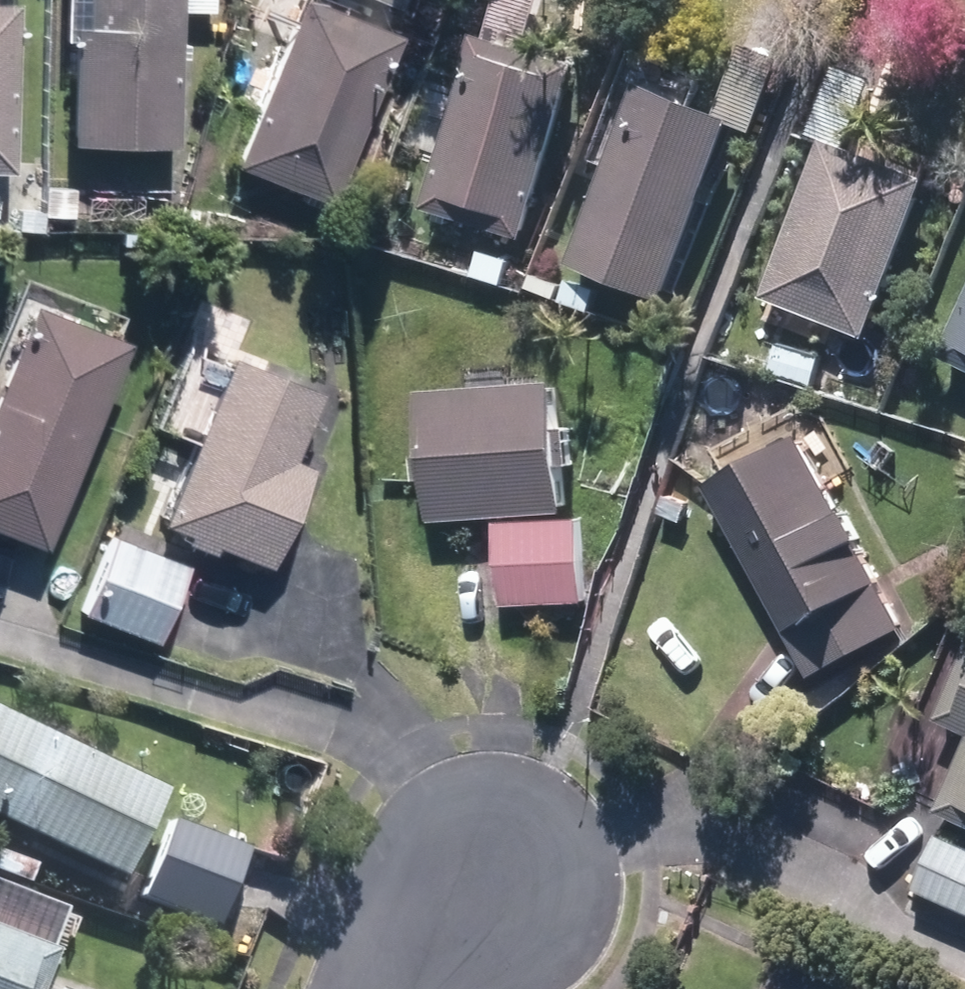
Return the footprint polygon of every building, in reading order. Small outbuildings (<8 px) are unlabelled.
[(25,156),(24,0),(0,0),(0,156),(25,156)] [(88,129),(182,132),(186,0),(92,0),(88,129)] [(401,39),(314,6),(252,168),(338,201),(401,39)] [(559,66),(469,39),(419,208),(509,234),(559,66)] [(724,123),(635,87),(563,265),(652,301),(724,123)] [(915,188),(815,147),(757,289),(856,330),(915,188)] [(932,356),(964,371),(964,285),(932,356)] [(51,306),(0,426),(0,527),(47,547),(135,342),(51,306)] [(327,400),(245,365),(177,526),(280,569),(319,477),(298,468),(327,400)] [(418,400),(425,518),(545,511),(538,393),(418,400)] [(813,427),(718,478),(819,661),(913,609),(813,427)] [(491,528),(494,604),(569,601),(566,525),(491,528)] [(118,546),(89,615),(157,644),(186,574),(118,546)] [(933,720),(962,732),(930,811),(944,817),(964,826),(964,645),(933,720)] [(128,866),(164,787),(0,713),(0,808),(128,866)] [(180,833),(168,871),(236,891),(247,854),(180,833)] [(964,914),(964,851),(933,836),(909,888),(964,914)] [(46,941),(0,922),(0,988),(27,988),(46,941)] [(800,959),(786,988),(864,988),(800,959)]
